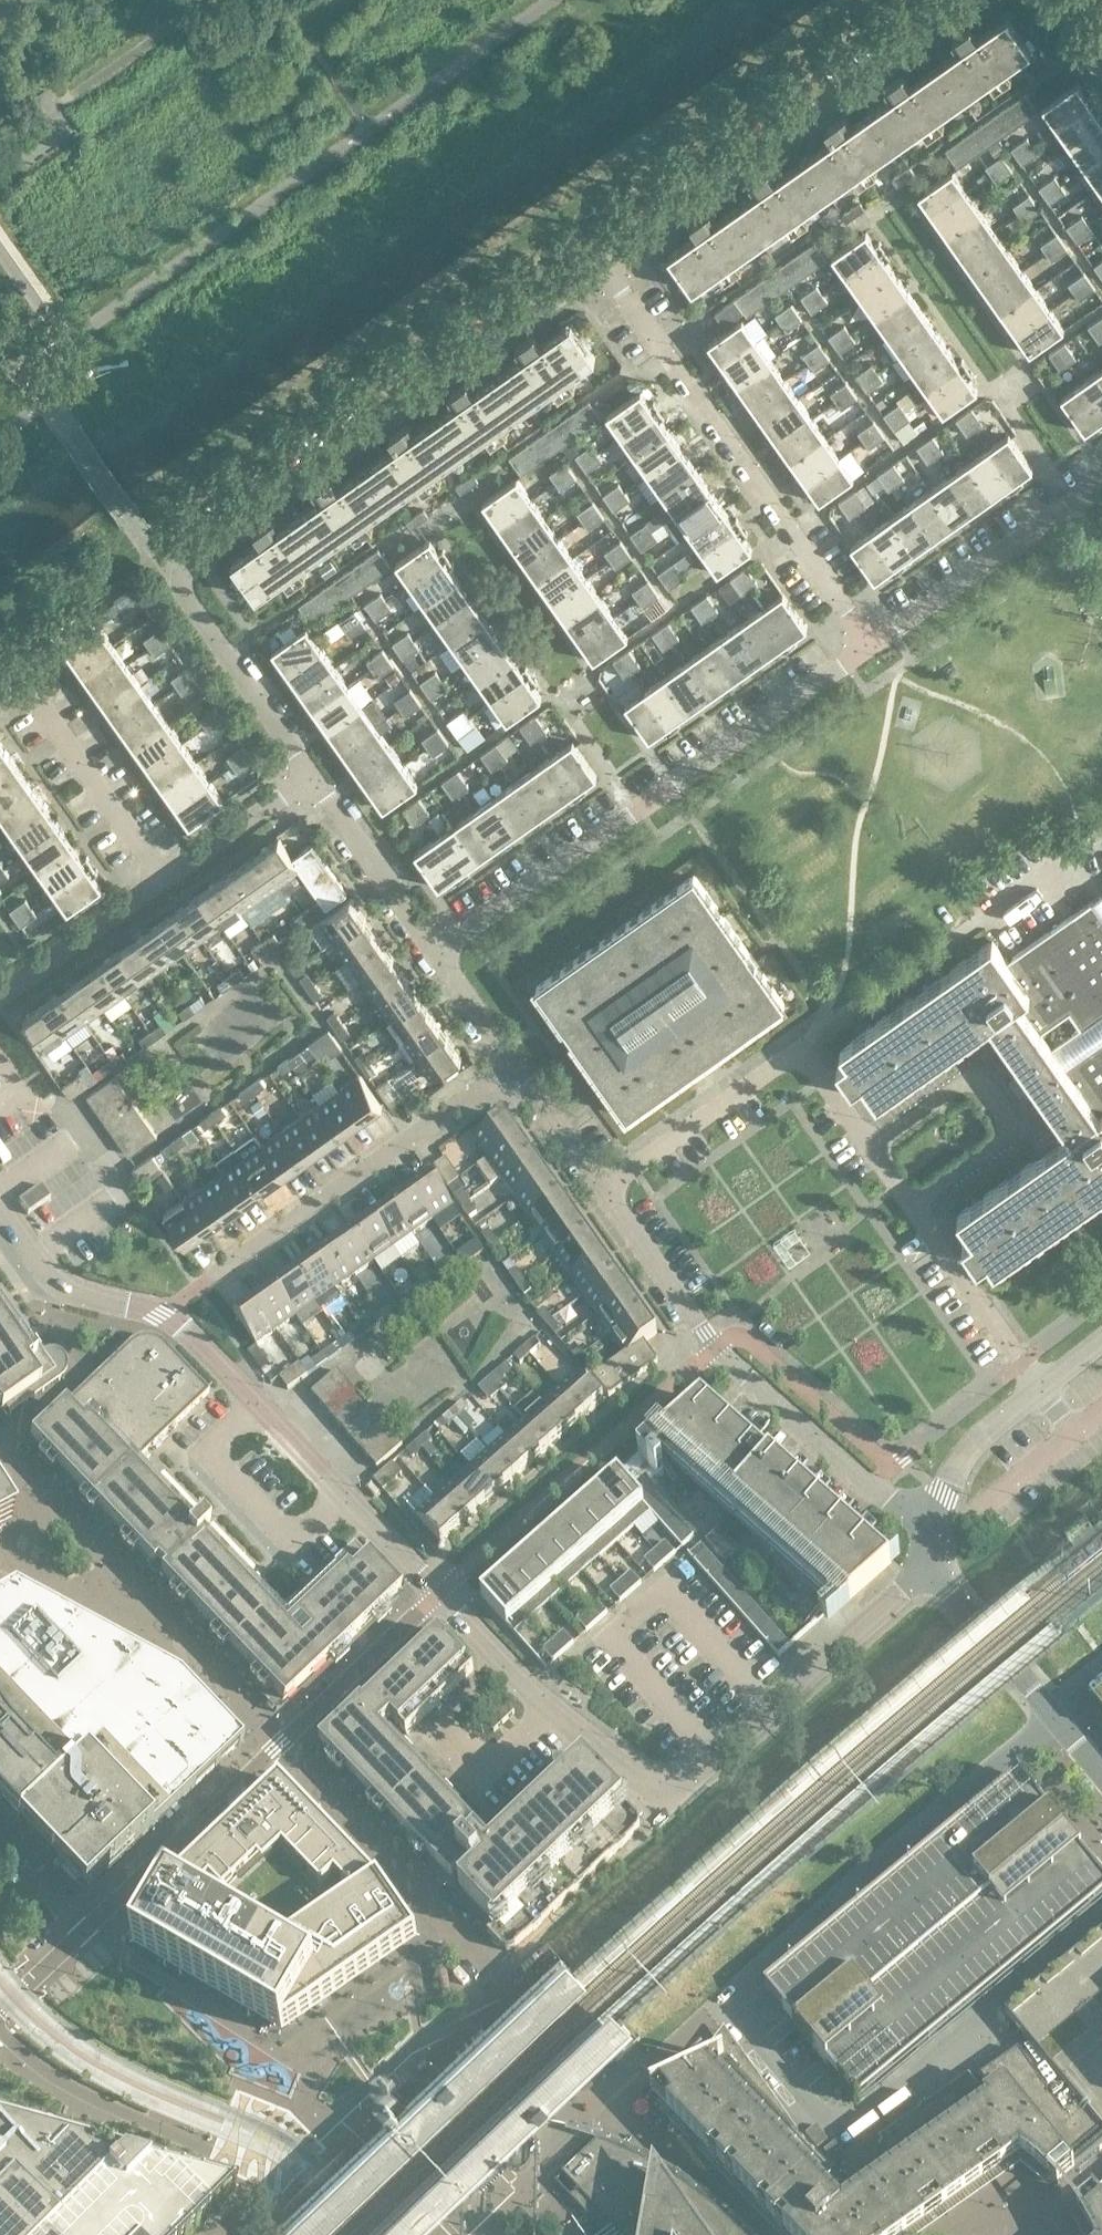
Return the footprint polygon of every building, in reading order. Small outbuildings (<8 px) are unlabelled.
[(977,37),(958,50),(939,64),(963,98),(1031,50),(1007,16),(985,31),(977,37)] [(971,27),(952,40),(958,50),(977,37),(971,27)] [(963,98),(939,64),(910,84),(891,98),(872,112),(896,146),(963,98)] [(910,84),(903,75),(884,88),(891,98),(910,84)] [(1086,96),(1077,83),(1042,107),(1057,128),(1095,100),(1090,92),(1086,96)] [(1025,93),(1019,97),(1031,115),(1038,111),(1025,93)] [(1031,115),(1019,97),(1013,101),(1026,119),(1031,115)] [(1095,100),(1057,128),(1071,147),(1101,125),(1101,119),(1097,111),(1101,108),(1095,100)] [(1026,119),(1013,101),(1008,105),(1020,123),(1026,119)] [(1020,123),(1008,105),(1002,109),(1015,127),(1020,123)] [(1015,127),(1002,109),(996,113),(1009,131),(1015,127)] [(896,146),(872,112),(852,125),(833,139),(804,159),(828,194),(896,146)] [(1009,131),(996,113),(991,117),(1003,135),(1009,131)] [(852,125),(845,116),(826,129),(833,139),(852,125)] [(1003,135),(991,117),(985,121),(998,139),(1003,135)] [(998,139),(985,121),(980,125),(992,143),(998,139)] [(992,143),(980,125),(974,129),(987,147),(988,146),(992,143)] [(1071,147),(1084,167),(1101,154),(1101,125),(1071,147)] [(987,147),(974,129),(968,133),(981,151),(987,147)] [(981,151),(968,133),(963,137),(975,155),(981,151)] [(975,155),(963,137),(957,141),(970,159),(975,155)] [(1027,137),(1011,148),(1017,156),(1033,145),(1027,137)] [(992,143),(988,146),(996,156),(1005,150),(998,139),(992,143)] [(970,159),(957,141),(952,145),(964,163),(970,159)] [(964,163),(952,145),(945,149),(958,167),(964,163)] [(1038,153),(1033,145),(1017,156),(1022,164),(1038,153)] [(1084,167),(1098,186),(1101,184),(1101,154),(1084,167)] [(986,166),(991,174),(1007,163),(1002,155),(986,166)] [(828,194),(804,159),(775,180),(756,193),(737,207),(761,241),(828,194)] [(1013,171),(1007,163),(991,174),(997,182),(1013,171)] [(915,173),(910,166),(892,178),(897,185),(915,173)] [(775,180),(768,170),(749,183),(756,193),(775,180)] [(967,191),(953,171),(918,195),(927,207),(923,210),(929,218),(967,191)] [(1055,176),(1039,187),(1044,195),(1060,184),(1055,176)] [(1066,192),(1060,184),(1044,195),(1050,203),(1066,192)] [(981,211),(967,191),(929,218),(934,226),(938,223),(947,235),(981,211)] [(1035,202),(1029,194),(1013,205),(1019,213),(1035,202)] [(842,214),(843,214),(847,221),(865,208),(860,201),(842,214)] [(1040,210),(1035,202),(1019,213),(1024,221),(1040,210)] [(839,213),(834,206),(825,212),(830,220),(839,213)] [(761,241),(737,207),(717,221),(698,234),(669,255),(693,289),(761,241)] [(717,221),(710,211),(691,224),(698,234),(717,221)] [(995,230),(981,211),(947,235),(960,254),(995,230)] [(1082,215),(1066,226),(1072,234),(1088,223),(1082,215)] [(1093,231),(1088,223),(1072,234),(1078,242),(1093,231)] [(1008,250),(995,230),(960,254),(974,274),(1008,250)] [(875,244),(866,232),(832,256),(846,276),(885,249),(879,241),(875,244)] [(1062,241),(1057,233),(1041,244),(1046,252),(1062,241)] [(815,241),(808,246),(821,264),(827,259),(815,241)] [(1068,249),(1062,241),(1046,252),(1052,260),(1068,249)] [(821,264),(808,246),(803,250),(815,268),(821,264)] [(891,257),(885,249),(846,276),(860,296),(894,272),(886,260),(891,257)] [(815,268),(803,250),(797,254),(810,272),(815,268)] [(1022,269),(1008,250),(974,274),(988,293),(1022,269)] [(810,272),(797,254),(791,258),(804,276),(810,272)] [(804,276),(791,258),(786,262),(798,279),(804,276)] [(1094,265),(1100,273),(1101,271),(1101,259),(1094,265)] [(798,279),(786,262),(780,266),(793,283),(798,279)] [(793,283),(780,266),(775,270),(787,287),(793,283)] [(1036,289),(1022,269),(988,293),(1002,313),(1036,289)] [(787,287),(775,270),(769,274),(781,291),(787,287)] [(908,291),(894,272),(860,296),(874,315),(908,291)] [(1090,280),(1084,272),(1068,283),(1074,291),(1090,280)] [(781,291),(769,274),(763,278),(776,295),(781,291)] [(776,295),(763,278),(758,282),(770,299),(776,295)] [(1096,288),(1090,280),(1074,291),(1080,299),(1096,288)] [(770,299),(758,282),(752,285),(765,303),(770,299)] [(765,303),(752,285),(747,289),(759,307),(765,303)] [(817,285),(801,296),(806,304),(822,293),(817,285)] [(759,307),(747,289),(741,293),(753,311),(759,307)] [(1050,308),(1036,289),(1002,313),(1010,324),(1006,327),(1011,335),(1050,308)] [(922,311),(908,291),(874,315),(888,335),(922,311)] [(753,311),(741,293),(735,298),(747,315),(753,311)] [(828,301),(822,293),(806,304),(812,312),(828,301)] [(743,311),(734,298),(714,312),(724,325),(743,311)] [(797,311),(791,303),(775,314),(781,322),(797,311)] [(1064,329),(1050,308),(1011,335),(1017,343),(1021,340),(1030,353),(1064,329)] [(802,319),(797,311),(781,322),(786,330),(802,319)] [(936,330),(922,311),(888,335),(901,354),(936,330)] [(742,319),(727,330),(708,343),(717,356),(713,359),(718,367),(757,339),(742,319)] [(1096,320),(1088,326),(1099,342),(1101,340),(1101,329),(1096,320)] [(541,344),(522,358),(503,372),(527,406),(595,358),(571,323),(549,339),(541,344)] [(844,325),(829,336),(834,344),(850,332),(844,325)] [(949,350),(936,330),(901,354),(915,374),(949,350)] [(856,340),(850,332),(834,344),(840,352),(856,340)] [(534,335),(516,348),(522,358),(541,344),(534,335)] [(771,359),(757,339),(718,367),(724,374),(728,371),(736,383),(771,359)] [(1076,358),(1065,342),(1057,348),(1068,364),(1076,358)] [(824,351),(819,343),(803,354),(808,362),(824,351)] [(1068,364),(1057,348),(1049,353),(1060,369),(1068,364)] [(958,361),(949,350),(915,374),(929,393),(968,366),(962,358),(958,361)] [(830,358),(824,351),(808,362),(814,370),(830,358)] [(784,378),(771,359),(736,383),(750,402),(784,378)] [(872,363),(856,374),(862,382),(877,371),(872,363)] [(973,374),(968,366),(929,393),(943,414),(978,390),(969,377),(973,374)] [(1101,369),(1081,383),(1101,412),(1101,370),(1101,369)] [(883,379),(877,371),(862,382),(867,390),(883,379)] [(527,406),(503,372),(474,392),(455,405),(435,419),(460,453),(527,406)] [(798,398),(784,378),(750,402),(764,422),(798,398)] [(852,389),(846,381),(830,393),(836,401),(852,389)] [(474,392),(467,382),(448,395),(455,405),(474,392)] [(1081,383),(1061,397),(1085,431),(1098,422),(1101,427),(1101,426),(1101,412),(1081,383)] [(857,397),(852,389),(836,401),(841,408),(857,397)] [(650,403),(641,391),(606,415),(621,435),(660,408),(654,400),(650,403)] [(812,417),(798,398),(764,422),(778,442),(812,417)] [(589,401),(583,405),(595,423),(602,418),(589,401)] [(899,402),(883,414),(889,422),(905,410),(899,402)] [(595,423),(583,405),(577,409),(590,427),(595,423)] [(665,416),(660,408),(621,435),(634,455),(669,431),(661,419),(665,416)] [(983,424),(972,408),(964,413),(975,429),(983,424)] [(590,427),(577,409),(572,413),(584,431),(590,427)] [(911,418),(905,410),(889,422),(895,430),(911,418)] [(584,431),(572,413),(566,417),(579,435),(584,431)] [(975,429),(964,413),(956,419),(967,435),(975,429)] [(579,435),(566,417),(560,421),(573,438),(579,435)] [(826,437),(812,417),(778,442),(791,461),(826,437)] [(460,453),(435,419),(416,433),(396,446),(368,467),(392,501),(460,453)] [(879,428),(874,420),(858,432),(863,440),(879,428)] [(573,438),(560,421),(555,425),(567,442),(573,438)] [(416,433),(409,423),(390,437),(396,446),(416,433)] [(567,442),(555,425),(549,429),(562,446),(567,442)] [(885,436),(879,428),(863,440),(869,448),(885,436)] [(562,446),(549,429),(544,433),(556,450),(562,446)] [(683,450),(669,431),(634,455),(648,474),(683,450)] [(556,450),(544,433),(538,437),(550,454),(556,450)] [(1009,434),(988,448),(1015,487),(1023,481),(1020,477),(1033,468),(1009,434)] [(944,451),(933,435),(925,441),(936,457),(944,451)] [(550,454),(538,437),(532,440),(545,458),(550,454)] [(839,456),(826,437),(791,461),(800,473),(795,476),(801,484),(839,456)] [(545,458),(532,440),(527,444),(539,462),(545,458)] [(936,457),(925,441),(917,447),(928,463),(936,457)] [(539,462),(527,444),(521,448),(534,466),(539,462)] [(591,444),(575,455),(581,463),(597,452),(591,444)] [(534,466),(521,448),(515,452),(528,470),(534,466)] [(1015,487),(988,448),(969,462),(993,496),(1005,488),(1008,493),(1015,487)] [(696,470),(683,450),(648,474),(662,494),(696,470)] [(528,470),(515,452),(509,457),(522,474),(528,470)] [(602,460),(597,452),(581,463),(587,471),(602,460)] [(854,477),(839,456),(801,484),(806,492),(811,489),(819,501),(854,477)] [(571,470),(565,462),(549,473),(555,481),(571,470)] [(993,496),(969,462),(949,476),(973,510),(993,496)] [(905,479),(894,463),(886,469),(897,485),(905,479)] [(392,501),(368,467),(339,487),(320,500),(300,514),(325,548),(392,501)] [(897,485),(886,469),(878,474),(889,490),(897,485)] [(577,478),(571,470),(555,481),(561,489),(577,478)] [(710,489),(696,470),(662,494),(676,514),(710,489)] [(479,480),(474,473),(456,486),(461,493),(479,480)] [(973,510),(949,476),(930,490),(954,524),(973,510)] [(339,487),(332,477),(313,491),(320,500),(339,487)] [(531,498),(517,478),(483,502),(492,514),(487,517),(493,525),(531,498)] [(619,483),(603,494),(609,502),(624,491),(619,483)] [(724,509),(710,489),(676,514),(690,533),(724,509)] [(866,506),(855,490),(847,496),(858,512),(866,506)] [(954,524),(930,490),(910,503),(934,538),(954,524)] [(630,499),(624,491),(609,502),(614,510),(630,499)] [(858,512),(847,496),(839,502),(850,518),(858,512)] [(545,518),(531,498),(493,525),(498,533),(503,530),(511,542),(545,518)] [(599,509),(593,501),(577,513),(583,521),(599,509)] [(934,538),(910,503),(891,517),(915,551),(934,538)] [(424,508),(406,521),(411,528),(429,515),(424,508)] [(604,517),(599,509),(583,521),(588,529),(604,517)] [(732,520),(724,509),(690,533),(703,553),(742,525),(737,517),(732,520)] [(325,548),(300,514),(281,528),(262,541),(232,562),(256,596),(325,548)] [(915,551),(891,517),(871,531),(898,570),(906,564),(903,560),(915,551)] [(281,528),(274,518),(255,531),(262,541),(281,528)] [(559,537),(545,518),(511,542),(525,561),(559,537)] [(646,522),(630,533),(636,541),(652,530),(646,522)] [(748,533),(742,525),(703,553),(718,573),(752,549),(743,536),(748,533)] [(657,538),(652,530),(636,541),(642,549),(657,538)] [(898,570),(871,531),(851,545),(875,580),(887,571),(891,575),(898,570)] [(573,557),(559,537),(525,561),(538,581),(573,557)] [(439,551),(430,539),(396,563),(410,583),(449,556),(443,548),(439,551)] [(626,548),(621,540),(605,552),(610,560),(626,548)] [(632,556),(626,548),(610,560),(616,568),(632,556)] [(378,549),(372,553),(385,571),(391,566),(378,549)] [(385,571),(372,553),(367,557),(379,575),(385,571)] [(455,564),(449,556),(410,583),(424,603),(458,579),(450,567),(455,564)] [(379,575),(367,557),(361,561),(374,579),(379,575)] [(586,576),(573,557),(538,581),(552,601),(586,576)] [(331,560),(319,569),(325,577),(337,569),(331,560)] [(374,579),(361,561),(355,565),(368,583),(374,579)] [(674,561),(658,572),(663,580),(679,569),(674,561)] [(368,583),(355,565),(350,569),(362,587),(368,583)] [(757,583),(746,567),(738,572),(750,588),(757,583)] [(362,587),(350,569),(344,573),(357,591),(362,587)] [(685,577),(679,569),(663,580),(669,588),(685,577)] [(750,588),(738,572),(730,578),(741,594),(750,588)] [(357,591),(344,573),(339,577),(351,595),(357,591)] [(600,596),(586,576),(552,601),(566,620),(600,596)] [(351,595),(339,577),(333,581),(345,598),(351,595)] [(472,598),(458,579),(424,603),(438,623),(472,598)] [(654,587),(648,579),(632,591),(638,599),(654,587)] [(345,598),(333,581),(327,585),(340,602),(345,598)] [(340,602),(327,585),(322,589),(334,606),(340,602)] [(659,595),(654,587),(638,599),(643,607),(659,595)] [(138,597),(132,589),(116,600),(122,608),(138,597)] [(334,606),(322,589),(316,593),(329,610),(334,606)] [(381,592),(365,604),(370,612),(386,600),(381,592)] [(329,610),(316,593),(311,597),(323,614),(329,610)] [(807,627),(783,593),(763,607),(790,646),(798,640),(795,636),(807,627)] [(718,610),(707,594),(699,600),(710,616),(718,610)] [(614,615),(600,596),(566,620),(574,632),(570,635),(575,643),(614,615)] [(144,605),(138,597),(122,608),(128,616),(144,605)] [(323,614),(311,597),(305,601),(317,618),(323,614)] [(486,618),(472,598),(438,623),(451,642),(486,618)] [(392,608),(386,600),(370,612),(376,620),(392,608)] [(710,616),(699,600),(691,606),(702,622),(710,616)] [(317,618),(305,601),(299,605),(311,623),(317,618)] [(99,624),(85,603),(51,628),(59,640),(55,643),(61,651),(99,624)] [(790,646),(763,607),(743,621),(767,655),(779,647),(782,652),(790,646)] [(361,618),(355,610),(339,622),(345,630),(361,618)] [(628,636),(614,615),(575,643),(581,651),(585,648),(594,660),(628,636)] [(366,626),(361,618),(345,630),(350,637),(366,626)] [(500,637),(486,618),(451,642),(465,662),(500,637)] [(767,655),(743,621),(724,635),(748,669),(767,655)] [(679,638),(668,622),(660,627),(671,643),(679,638)] [(113,643),(99,624),(61,651),(66,659),(71,656),(79,668),(113,643)] [(321,646),(306,626),(272,650),(281,663),(277,666),(282,674),(321,646)] [(671,643),(660,627),(652,633),(663,649),(671,643)] [(165,636),(160,628),(144,639),(149,647),(165,636)] [(408,632),(392,643),(398,651),(414,640),(408,632)] [(748,669),(724,635),(704,649),(728,683),(748,669)] [(171,644),(165,636),(149,647),(155,655),(171,644)] [(513,657),(500,637),(465,662),(479,681),(513,657)] [(419,647),(414,640),(398,651),(404,659),(419,647)] [(127,663),(113,643),(79,668),(93,687),(127,663)] [(335,666),(321,646),(282,674),(288,682),(292,679),(300,690),(335,666)] [(640,665),(629,649),(621,655),(632,671),(640,665)] [(728,683),(704,649),(685,662),(709,697),(728,683)] [(388,657),(383,650),(367,661),(372,669),(388,657)] [(632,671),(621,655),(613,661),(624,677),(632,671)] [(394,665),(388,657),(372,669),(378,677),(394,665)] [(522,669),(513,657),(479,681),(493,701),(532,673),(526,665),(522,669)] [(709,697),(685,662),(665,676),(689,710),(709,697)] [(141,683),(127,663),(93,687),(106,707),(141,683)] [(348,686),(335,666),(300,690),(314,710),(348,686)] [(193,675),(187,667),(171,678),(177,686),(193,675)] [(395,670),(387,675),(392,683),(400,678),(395,670)] [(436,670),(420,682),(425,690),(441,678),(436,670)] [(537,681),(532,673),(493,701),(507,721),(542,697),(533,684),(537,681)] [(199,683),(193,675),(177,686),(183,694),(199,683)] [(689,710),(665,676),(645,690),(673,729),(681,723),(678,719),(689,710)] [(447,686),(441,678),(425,690),(431,698),(447,686)] [(154,702),(141,683),(106,707),(120,726),(154,702)] [(362,705),(348,686),(314,710),(328,729),(362,705)] [(416,696),(410,688),(394,700),(400,708),(416,696)] [(673,729),(645,690),(625,704),(628,708),(649,739),(662,730),(665,734),(673,729)] [(421,704),(416,696),(400,708),(406,716),(421,704)] [(168,722),(154,702),(120,726),(134,746),(168,722)] [(376,725),(362,705),(328,729),(342,749),(376,725)] [(221,714),(215,706),(199,718),(205,726),(221,714)] [(463,710),(447,721),(453,729),(469,718),(463,710)] [(226,722),(221,714),(205,726),(210,734),(226,722)] [(547,731),(536,715),(528,721),(539,737),(547,731)] [(475,726),(469,718),(453,729),(459,737),(475,726)] [(539,737),(528,721),(520,726),(531,742),(539,737)] [(182,742),(168,722),(134,746),(148,766),(182,742)] [(390,744),(376,725),(342,749),(355,768),(390,744)] [(443,736),(438,728),(422,739),(427,747),(443,736)] [(449,744),(443,736),(427,747),(433,755),(449,744)] [(573,741),(552,756),(579,794),(587,789),(585,784),(597,776),(573,741)] [(196,761),(182,742),(148,766),(162,786),(196,761)] [(508,758),(497,743),(489,748),(500,764),(508,758)] [(403,764),(390,744),(355,768),(363,780),(359,783),(365,791),(403,764)] [(248,754),(243,746),(227,757),(232,765),(248,754)] [(500,764),(489,748),(481,754),(492,770),(500,764)] [(5,749),(0,753),(0,782),(19,768),(5,749)] [(254,762),(248,754),(232,765),(238,773),(254,762)] [(579,794),(552,756),(533,769),(557,804),(569,795),(572,800),(579,794)] [(210,781),(196,761),(162,786),(170,797),(166,800),(171,808),(210,781)] [(418,784),(403,764),(365,791),(370,799),(375,796),(383,808),(418,784)] [(19,768),(0,782),(0,811),(33,788),(19,768)] [(557,804),(533,769),(513,783),(537,817),(557,804)] [(469,786),(458,770),(450,776),(461,792),(469,786)] [(461,792),(450,776),(442,781),(453,797),(461,792)] [(224,801),(210,781),(171,808),(177,816),(181,813),(190,825),(224,801)] [(537,817),(513,783),(494,797),(518,831),(537,817)] [(33,788),(0,811),(0,814),(12,832),(47,808),(33,788)] [(518,831),(494,797),(474,811),(498,845),(518,831)] [(430,814),(419,798),(411,803),(422,819),(430,814)] [(422,819),(411,803),(403,809),(414,825),(422,819)] [(61,827),(47,808),(12,832),(26,852),(61,827)] [(498,845),(474,811),(455,824),(479,859),(498,845)] [(479,859),(455,824),(435,838),(462,877),(470,871),(467,867),(479,859)] [(74,847),(61,827),(26,852),(40,871),(74,847)] [(259,852),(281,883),(287,892),(306,878),(300,869),(301,869),(292,856),(279,837),(259,852)] [(462,877),(435,838),(415,852),(439,887),(451,878),(454,883),(462,877)] [(312,842),(309,844),(292,856),(301,869),(300,869),(306,878),(326,907),(347,892),(312,842)] [(83,859),(74,847),(40,871),(54,891),(93,863),(87,856),(83,859)] [(281,883),(259,852),(239,865),(261,897),(281,883)] [(98,871),(93,863),(54,891),(68,911),(103,887),(94,874),(98,871)] [(261,897),(239,865),(219,879),(242,910),(261,897)] [(4,867),(0,870),(0,882),(9,875),(4,867)] [(721,1047),(729,1041),(784,1002),(694,874),(537,985),(627,1113),(721,1047)] [(242,910),(219,879),(200,893),(222,924),(242,910)] [(222,924),(200,893),(180,907),(202,938),(222,924)] [(26,898),(10,910),(15,918),(31,906),(26,898)] [(365,918),(351,898),(319,920),(334,940),(365,918)] [(1092,901),(1007,961),(993,939),(840,1047),(847,1057),(837,1064),(846,1076),(853,1086),(863,1079),(878,1100),(991,1020),(1024,1067),(1020,1070),(1033,1090),(1038,1087),(1071,1134),(958,1214),(973,1235),(963,1242),(970,1252),(969,1252),(978,1264),(988,1257),(995,1267),(1101,1191),(1101,914),(1092,901)] [(313,905),(302,913),(307,920),(318,913),(313,905)] [(37,914),(31,906),(15,918),(21,926),(37,914)] [(202,938),(180,907),(161,920),(183,952),(202,938)] [(307,920),(302,913),(291,921),(296,928),(307,920)] [(379,938),(365,918),(334,940),(347,960),(379,938)] [(183,952),(161,920),(141,934),(163,966),(183,952)] [(274,933),(263,940),(268,948),(279,940),(274,933)] [(163,966),(141,934),(122,948),(144,979),(163,966)] [(392,957),(379,938),(347,960),(361,979),(392,957)] [(268,948),(263,940),(252,948),(257,956),(268,948)] [(295,954),(287,943),(280,948),(287,959),(295,954)] [(144,979),(122,948),(102,962),(124,993),(144,979)] [(406,977),(392,957),(361,979),(375,999),(406,977)] [(254,958),(249,961),(254,968),(259,965),(254,958)] [(124,993),(102,962),(83,976),(105,1007),(124,993)] [(240,968),(229,975),(234,983),(245,975),(240,968)] [(307,972),(300,977),(308,988),(315,983),(307,972)] [(234,983),(229,975),(218,983),(223,990),(234,983)] [(105,1007),(83,976),(63,989),(85,1021),(105,1007)] [(420,996),(406,977),(375,999),(389,1018),(420,996)] [(323,994),(315,983),(308,988),(315,999),(323,994)] [(85,1021),(63,989),(44,1003),(66,1034),(85,1021)] [(201,995),(190,1003),(195,1010),(206,1002),(201,995)] [(434,1016),(420,996),(389,1018),(402,1038),(434,1016)] [(66,1034),(44,1003),(23,1017),(46,1049),(66,1034)] [(195,1010),(190,1003),(179,1010),(184,1018),(195,1010)] [(335,1011),(327,1016),(335,1027),(342,1022),(335,1011)] [(447,1035),(434,1016),(402,1038),(416,1057),(447,1035)] [(350,1033),(342,1022),(335,1027),(343,1038),(350,1033)] [(161,1023),(151,1030),(156,1038),(167,1030),(161,1023)] [(156,1038),(151,1030),(140,1038),(145,1045),(156,1038)] [(462,1055),(447,1035),(416,1057),(430,1078),(462,1055)] [(122,1050),(112,1058),(117,1065),(128,1057),(122,1050)] [(305,1057),(300,1050),(289,1057),(294,1065),(305,1057)] [(363,1050),(355,1055),(363,1066),(370,1061),(363,1050)] [(294,1065),(289,1057),(278,1065),(283,1073),(294,1065)] [(117,1065),(112,1058),(101,1065),(106,1073),(117,1065)] [(378,1072),(370,1061),(363,1066),(371,1077),(378,1072)] [(82,1072),(62,1086),(70,1098),(91,1084),(82,1072)] [(382,1105),(360,1074),(340,1088),(362,1120),(382,1105)] [(87,1094),(96,1107),(124,1087),(115,1075),(87,1094)] [(266,1085),(261,1077),(250,1085),(255,1092),(266,1085)] [(389,1077),(376,1085),(391,1106),(404,1097),(389,1077)] [(255,1092),(250,1085),(239,1093),(244,1100),(255,1092)] [(132,1099),(124,1087),(96,1107),(104,1118),(132,1099)] [(362,1120),(340,1088),(320,1102),(342,1134),(362,1120)] [(140,1110),(132,1099),(104,1118),(112,1130),(140,1110)] [(258,1099),(250,1105),(258,1116),(267,1110),(258,1099)] [(342,1134),(320,1102),(301,1116),(323,1147),(342,1134)] [(227,1112),(222,1105),(211,1113),(216,1120),(227,1112)] [(148,1122),(140,1110),(112,1130),(120,1142),(148,1122)] [(216,1120),(211,1113),(200,1120),(205,1128),(216,1120)] [(323,1147),(301,1116),(281,1130),(303,1161),(323,1147)] [(473,1139),(488,1159),(519,1137),(505,1117),(473,1139)] [(157,1134),(148,1122),(120,1142),(129,1154),(157,1134)] [(303,1161),(281,1130),(262,1143),(284,1175),(303,1161)] [(188,1140),(183,1132),(172,1140),(177,1148),(188,1140)] [(519,1137),(488,1159),(477,1167),(491,1186),(501,1178),(533,1156),(519,1137)] [(177,1148),(172,1140),(161,1148),(166,1155),(177,1148)] [(284,1175),(262,1143),(242,1157),(264,1189),(284,1175)] [(160,1166),(152,1154),(132,1168),(140,1180),(160,1166)] [(547,1176),(533,1156),(501,1178),(515,1198),(547,1176)] [(264,1189),(242,1157),(223,1171),(245,1202),(264,1189)] [(445,1158),(433,1166),(448,1187),(460,1179),(445,1158)] [(245,1202),(223,1171),(203,1185),(225,1216),(245,1202)] [(165,1172),(158,1177),(167,1190),(174,1185),(165,1172)] [(453,1206),(431,1175),(411,1189),(433,1220),(453,1206)] [(560,1195),(547,1176),(515,1198),(529,1217),(560,1195)] [(50,1198),(41,1185),(18,1201),(28,1214),(50,1198)] [(225,1216),(203,1185),(184,1199),(206,1230),(225,1216)] [(433,1220),(411,1189),(391,1203),(413,1234),(433,1220)] [(461,1190),(454,1196),(461,1207),(469,1201),(461,1190)] [(574,1215),(560,1195),(529,1217),(543,1237),(574,1215)] [(206,1230),(184,1199),(163,1213),(185,1244),(206,1230)] [(477,1212),(469,1201),(461,1207),(469,1218),(477,1212)] [(413,1234),(391,1203),(372,1216),(394,1248),(413,1234)] [(588,1234),(574,1215),(543,1237),(556,1257),(588,1234)] [(394,1248),(372,1216),(352,1230),(374,1261),(394,1248)] [(374,1261),(352,1230),(332,1244),(355,1275),(374,1261)] [(489,1230),(481,1235),(489,1246),(496,1241),(489,1230)] [(602,1254),(588,1234),(556,1257),(570,1276),(602,1254)] [(504,1252),(496,1241),(489,1246),(497,1257),(504,1252)] [(484,1251),(479,1243),(468,1251),(473,1258),(484,1251)] [(355,1275),(332,1244),(313,1258),(335,1289),(355,1275)] [(615,1274),(602,1254),(570,1276),(584,1296),(615,1274)] [(343,1300),(335,1289),(313,1258),(293,1271),(323,1314),(343,1300)] [(450,1264),(439,1271),(445,1279),(456,1271),(450,1264)] [(516,1269),(509,1274),(516,1285),(524,1280),(516,1269)] [(323,1314),(293,1271),(274,1285),(296,1317),(304,1327),(323,1314)] [(445,1279),(439,1271),(428,1279),(434,1286),(445,1279)] [(629,1293),(615,1274),(584,1296),(598,1315),(629,1293)] [(531,1291),(524,1280),(516,1285),(524,1296),(531,1291)] [(296,1317),(274,1285),(254,1299),(276,1330),(296,1317)] [(411,1291),(400,1299),(405,1306),(416,1298),(411,1291)] [(3,1410),(29,1392),(56,1372),(59,1369),(59,1363),(56,1359),(51,1357),(46,1359),(37,1346),(19,1320),(1,1295),(0,1293),(0,1412),(3,1410)] [(643,1313),(629,1293),(598,1315),(611,1335),(643,1313)] [(276,1330),(254,1299),(234,1313),(256,1345),(276,1330)] [(405,1306),(400,1299),(389,1307),(395,1314),(405,1306)] [(543,1309),(537,1314),(536,1315),(545,1325),(552,1319),(543,1309)] [(657,1333),(643,1313),(611,1335),(625,1354),(644,1341),(644,1342),(657,1333)] [(372,1319),(361,1326),(366,1334),(377,1326),(372,1319)] [(561,1329),(552,1319),(545,1325),(554,1335),(561,1329)] [(366,1334),(361,1326),(350,1334),(355,1341),(366,1334)] [(131,1342),(129,1343),(192,1409),(209,1392),(163,1344),(162,1343),(160,1342),(158,1340),(156,1339),(153,1338),(151,1337),(148,1337),(146,1337),(143,1337),(140,1338),(138,1338),(136,1339),(133,1340),(131,1342)] [(540,1345),(534,1339),(524,1348),(530,1354),(540,1345)] [(625,1354),(592,1377),(609,1396),(658,1362),(644,1342),(644,1341),(625,1354)] [(192,1409),(129,1343),(112,1360),(175,1425),(192,1409)] [(575,1344),(568,1350),(577,1360),(584,1354),(575,1344)] [(256,1345),(248,1351),(262,1370),(270,1364),(256,1345)] [(333,1346),(322,1354),(327,1361),(338,1354),(333,1346)] [(530,1354),(524,1348),(514,1356),(520,1363),(530,1354)] [(327,1361),(322,1354),(311,1362),(316,1369),(327,1361)] [(592,1364),(584,1354),(577,1360),(586,1370),(592,1364)] [(175,1425),(112,1360),(95,1376),(157,1442),(175,1425)] [(300,1363),(279,1377),(288,1389),(308,1375),(300,1363)] [(311,1393),(321,1404),(347,1381),(337,1370),(311,1393)] [(504,1377),(498,1370),(488,1379),(494,1386),(504,1377)] [(604,1401),(578,1372),(560,1388),(585,1417),(604,1401)] [(157,1442),(95,1376),(76,1394),(139,1460),(141,1459),(140,1458),(157,1442)] [(494,1386),(488,1379),(478,1388),(484,1395),(494,1386)] [(356,1392),(347,1381),(321,1404),(330,1415),(356,1392)] [(585,1417),(560,1388),(542,1404),(567,1433),(585,1417)] [(365,1402),(356,1392),(330,1415),(339,1425),(365,1402)] [(76,1394),(21,1446),(274,1711),(291,1695),(292,1687),(300,1687),(399,1592),(353,1544),(284,1610),(250,1573),(254,1568),(212,1525),(208,1529),(200,1521),(205,1517),(163,1473),(158,1478),(141,1459),(139,1460),(76,1394)] [(515,1410),(524,1420),(549,1449),(567,1433),(542,1404),(533,1394),(515,1410)] [(703,1400),(619,1474),(653,1512),(652,1513),(682,1547),(694,1536),(643,1477),(646,1474),(652,1481),(664,1470),(659,1465),(676,1450),(759,1522),(785,1492),(776,1482),(783,1473),(780,1471),(781,1469),(703,1400)] [(374,1413),(365,1402),(339,1425),(348,1436),(374,1413)] [(468,1408),(462,1402),(452,1411),(458,1417),(468,1408)] [(458,1417),(452,1411),(442,1419),(448,1426),(453,1422),(458,1417)] [(383,1423),(374,1413),(348,1436),(357,1446),(383,1423)] [(458,1417),(453,1422),(464,1434),(469,1429),(458,1417)] [(549,1449),(524,1420),(506,1436),(531,1464),(549,1449)] [(393,1434),(383,1423),(357,1446),(367,1457),(393,1434)] [(432,1440),(426,1433),(416,1442),(422,1449),(432,1440)] [(402,1445),(393,1434),(367,1457),(376,1468),(402,1445)] [(531,1464),(506,1436),(488,1451),(513,1480),(531,1464)] [(422,1449),(416,1442),(406,1451),(412,1458),(422,1449)] [(513,1480),(488,1451),(470,1467),(495,1496),(513,1480)] [(402,1474),(392,1463),(373,1480),(383,1491),(402,1474)] [(495,1496),(470,1467),(452,1483),(477,1512),(495,1496)] [(885,1562),(781,1469),(780,1471),(783,1473),(776,1482),(785,1492),(759,1522),(755,1526),(829,1611),(822,1617),(828,1625),(848,1607),(851,1604),(892,1568),(885,1562)] [(653,1512),(619,1474),(601,1489),(635,1528),(652,1513),(653,1512)] [(477,1512),(452,1483),(434,1499),(460,1527),(477,1512)] [(407,1505),(416,1515),(441,1544),(460,1527),(434,1499),(425,1489),(407,1505)] [(635,1528),(601,1489),(584,1504),(618,1543),(635,1528)] [(618,1543),(584,1504),(567,1519),(601,1557),(618,1543)] [(601,1557),(567,1519),(550,1534),(584,1572),(601,1557)] [(720,1529),(719,1530),(707,1540),(726,1562),(739,1550),(720,1529)] [(584,1572),(550,1534),(534,1549),(567,1587),(584,1572)] [(666,1542),(655,1551),(665,1562),(676,1553),(666,1542)] [(701,1544),(689,1554),(778,1656),(790,1645),(701,1544)] [(567,1587),(534,1549),(517,1564),(550,1602),(567,1587)] [(665,1562),(655,1551),(645,1560),(655,1571),(665,1562)] [(550,1602),(517,1564),(500,1579),(533,1617),(550,1602)] [(632,1571),(621,1581),(631,1592),(642,1583),(632,1571)] [(533,1617),(500,1579),(482,1594),(515,1633),(533,1617)] [(631,1592),(621,1581),(611,1590),(621,1601),(631,1592)] [(0,1595),(0,1798),(27,1827),(28,1826),(88,1889),(100,1877),(100,1878),(242,1742),(179,1676),(14,1587),(0,1595)] [(598,1601),(588,1610),(597,1622),(608,1612),(598,1601)] [(597,1622),(588,1610),(577,1620),(587,1631),(597,1622)] [(437,1631),(312,1750),(501,1948),(502,1949),(503,1950),(504,1950),(506,1951),(508,1951),(509,1951),(511,1951),(513,1950),(515,1948),(637,1832),(637,1831),(639,1830),(639,1827),(640,1825),(640,1823),(639,1821),(638,1819),(638,1818),(632,1812),(588,1766),(577,1777),(558,1758),(485,1828),(386,1724),(392,1718),(406,1734),(474,1669),(437,1631)] [(564,1631),(554,1640),(564,1652),(574,1642),(564,1631)] [(564,1652),(554,1640),(543,1650),(553,1661),(564,1652)] [(1095,1704),(1095,1703),(1093,1705),(1101,1715),(1101,1698),(1095,1704)] [(496,1730),(498,1727),(508,1718),(514,1712),(503,1701),(483,1720),(494,1731),(496,1730)] [(1020,1777),(1018,1778),(980,1810),(980,1811),(966,1822),(952,1834),(870,1902),(856,1914),(842,1926),(841,1925),(766,1988),(766,1987),(765,1989),(858,2101),(859,2100),(1101,1898),(1101,1876),(1095,1867),(1094,1867),(1050,1814),(1038,1800),(1039,1800),(1020,1777)] [(283,2034),(418,1941),(379,1884),(280,1781),(169,1887),(134,1947),(283,2034)] [(1101,2148),(1101,1933),(1006,2013),(1026,2038),(1030,2044),(1019,2052),(1018,2050),(985,2073),(982,2069),(880,2141),(882,2145),(852,2196),(804,2146),(729,2040),(728,2040),(720,2043),(687,2075),(651,2091),(660,2101),(660,2100),(668,2109),(667,2110),(668,2111),(669,2110),(685,2126),(684,2127),(685,2128),(686,2127),(701,2144),(700,2145),(701,2146),(702,2145),(718,2161),(717,2162),(718,2163),(719,2162),(734,2178),(733,2179),(733,2180),(734,2180),(735,2179),(751,2195),(750,2197),(750,2198),(752,2196),(767,2213),(766,2214),(767,2215),(768,2214),(784,2231),(783,2232),(784,2233),(785,2232),(788,2234),(905,2234),(923,2221),(924,2222),(925,2221),(924,2220),(943,2207),(944,2209),(945,2208),(944,2207),(962,2194),(963,2195),(964,2194),(963,2193),(982,2180),(983,2181),(984,2180),(983,2179),(986,2177),(988,2165),(1006,2152),(1018,2154),(1021,2152),(1036,2164),(1049,2176),(1058,2185),(1101,2148)] [(551,1946),(526,1970),(535,1992),(545,1988),(549,1993),(573,1970),(551,1946)] [(550,2009),(553,2012),(563,2022),(562,2023),(564,2025),(565,2025),(578,2038),(577,2039),(579,2040),(611,2009),(602,2001),(590,1988),(580,1977),(548,2008),(549,2010),(550,2009)] [(618,2016),(595,2038),(594,2039),(599,2044),(595,2053),(616,2063),(641,2040),(618,2016)] [(525,2033),(504,2052),(532,2082),(552,2062),(525,2033)] [(478,2077),(433,2120),(435,2123),(409,2148),(447,2188),(468,2169),(455,2155),(506,2107),(511,2111),(537,2087),(532,2082),(504,2052),(486,2034),(460,2059),(478,2077)] [(234,2195),(11,2134),(1,2131),(0,2131),(0,2234),(194,2234),(234,2195)] [(597,2142),(574,2164),(573,2164),(562,2175),(563,2176),(557,2182),(556,2181),(555,2182),(605,2234),(741,2234),(739,2233),(715,2211),(688,2190),(659,2171),(627,2154),(597,2142)] [(1092,2197),(1079,2208),(1079,2207),(1077,2209),(1078,2210),(1079,2210),(1084,2219),(1082,2220),(1083,2221),(1085,2220),(1093,2233),(1094,2234),(1101,2234),(1101,2188),(1092,2197)]
